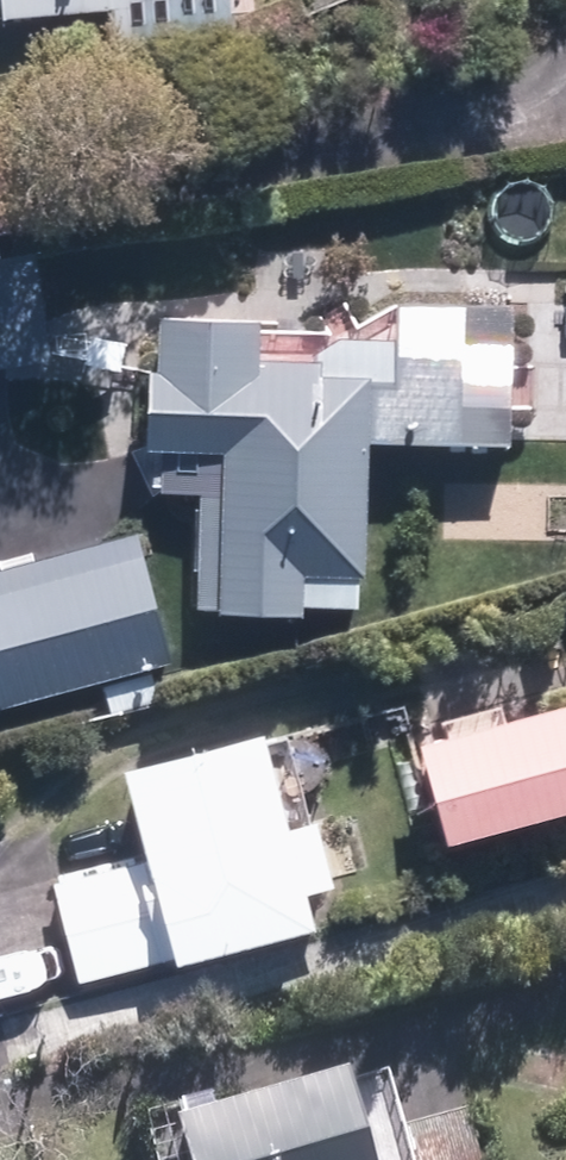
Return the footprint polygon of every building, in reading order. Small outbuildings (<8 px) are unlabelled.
[(127,25),(128,49),(246,43),(243,0),(0,0),(0,30),(127,25)] [(51,249),(0,256),(0,370),(66,360),(51,249)] [(389,442),(528,444),(530,301),(416,299),(415,335),(333,333),(332,356),(282,355),(282,316),(179,315),(178,366),(168,365),(167,448),(216,449),(213,609),(322,611),(322,604),(375,605),(375,575),(387,575),(389,442)] [(0,569),(0,657),(14,706),(186,660),(150,529),(0,569)] [(171,700),(163,672),(100,687),(108,717),(171,700)] [(445,740),(471,841),(565,816),(565,708),(445,740)] [(288,731),(147,769),(169,855),(66,882),(91,981),(196,953),(199,963),(339,927),(330,890),(356,883),(339,818),(313,826),(288,731)] [(476,1115),(414,1129),(399,1071),(237,1114),(233,1100),(165,1118),(175,1159),(488,1159),(476,1115)]
